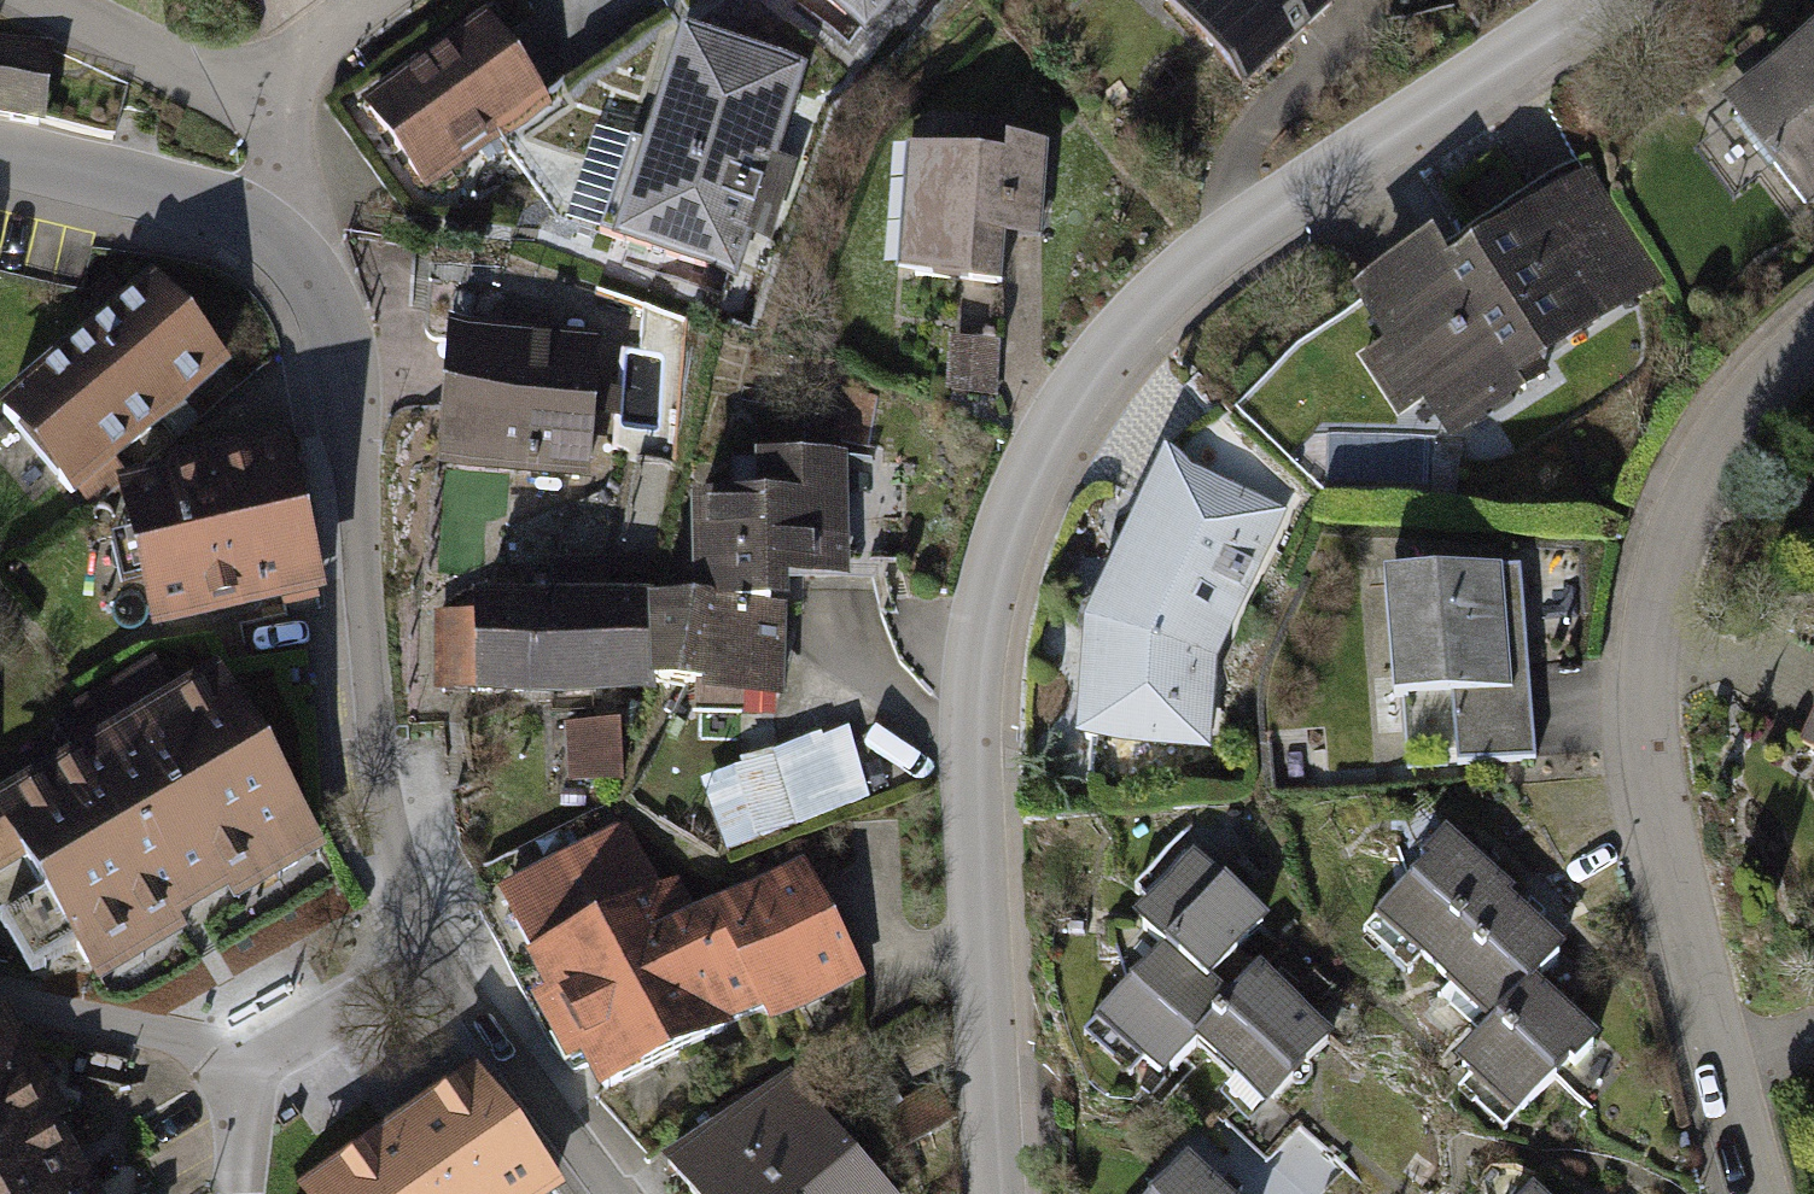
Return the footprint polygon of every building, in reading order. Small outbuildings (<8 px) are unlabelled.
[(869,34),(896,0),(827,0),(869,34)] [(1237,86),(1294,34),(1327,3),(1325,0),(1158,0),(1237,86)] [(486,19),(363,105),(423,191),(546,105),(486,19)] [(806,78),(671,35),(604,244),(739,287),(806,78)] [(1731,95),(1812,208),(1813,207),(1813,36),(1731,95)] [(0,44),(0,118),(38,123),(48,51),(0,44)] [(1052,153),(909,142),(899,275),(1002,282),(1006,233),(1046,236),(1052,153)] [(1437,243),(1349,301),(1378,343),(1362,363),(1399,419),(1423,403),(1450,443),(1543,382),(1536,371),(1668,285),(1584,158),(1442,251),(1437,243)] [(151,285),(0,407),(0,414),(71,502),(226,377),(151,285)] [(602,343),(451,328),(437,471),(587,486),(602,343)] [(282,452),(122,489),(156,641),(316,605),(282,452)] [(551,604),(472,608),(473,616),(436,617),(436,697),(475,695),(475,711),(550,708),(650,704),(651,696),(692,703),(692,720),(733,719),(773,718),(773,700),(782,700),(782,614),(787,613),(787,588),(848,586),(845,464),(757,468),(756,507),(690,510),(690,612),(656,609),(656,598),(610,600),(609,570),(549,573),(551,604)] [(1276,530),(1163,473),(1077,643),(1074,754),(1205,764),(1213,676),(1276,530)] [(1518,575),(1358,590),(1375,769),(1404,766),(1405,777),(1536,765),(1518,575)] [(23,862),(41,892),(0,917),(0,921),(32,974),(75,949),(84,965),(193,901),(312,832),(222,680),(181,703),(156,661),(53,722),(78,764),(3,808),(0,803),(0,875),(23,862)] [(616,726),(560,730),(564,787),(620,783),(616,726)] [(1801,760),(1813,766),(1813,732),(1801,760)] [(848,735),(700,787),(724,856),(872,803),(848,735)] [(627,830),(499,899),(501,904),(481,914),(531,1014),(566,1080),(578,1074),(582,1082),(598,1110),(758,1022),(768,1038),(867,984),(834,920),(806,864),(696,923),(675,885),(658,893),(627,830)] [(1506,905),(1513,897),(1446,838),(1420,867),(1429,875),(1378,933),(1491,1032),(1453,1075),(1515,1129),(1594,1039),(1534,987),(1563,955),(1506,905)] [(1276,924),(1196,857),(1134,927),(1169,957),(1101,1034),(1161,1086),(1193,1049),(1275,1120),(1338,1048),(1293,1008),(1240,962),(1276,924)] [(58,1156),(17,1083),(0,1054),(0,1193),(80,1193),(58,1156)] [(781,1076),(752,1101),(735,1116),(664,1172),(683,1193),(891,1193),(781,1076)] [(942,1081),(899,1101),(912,1129),(955,1109),(942,1081)] [(478,1092),(340,1186),(327,1193),(548,1193),(478,1092)] [(1183,1153),(1146,1193),(1228,1193),(1214,1181),(1183,1153)]
